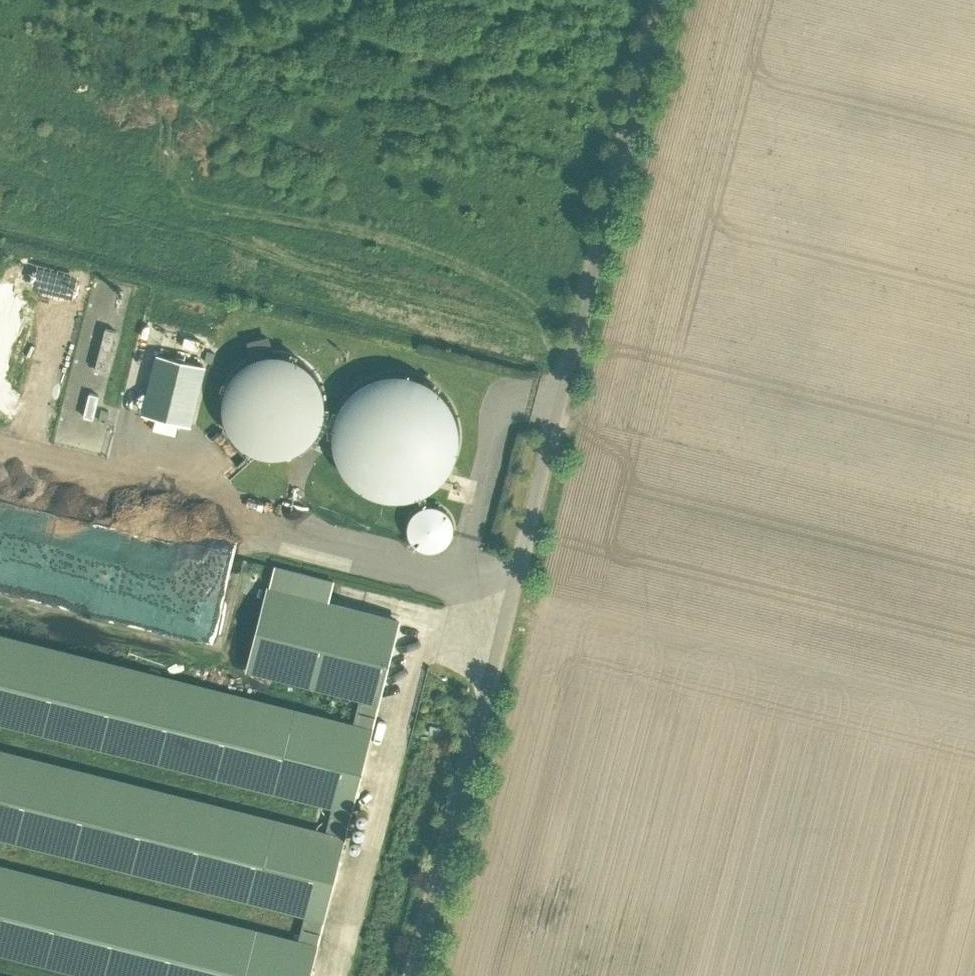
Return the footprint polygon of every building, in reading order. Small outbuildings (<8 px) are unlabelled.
[(103,325),(92,366),(109,370),(119,329),(103,325)] [(316,418),(322,402),(323,386),(318,370),(308,357),(294,347),(278,343),(262,344),(247,350),(234,361),(226,376),(223,392),(225,408),(233,423),(245,434),(260,441),(276,443),(292,439),(306,430),(316,418)] [(176,419),(191,422),(203,362),(152,351),(139,411),(154,414),(152,427),(174,431),(176,419)] [(449,454),(456,434),(455,413),(447,393),(433,377),(414,367),(393,363),(372,367),(354,378),(340,394),(332,414),(332,435),(338,454),(349,469),(364,481),(383,487),(402,488),(421,482),(437,471),(449,454)] [(94,415),(100,393),(88,391),(83,413),(94,415)] [(450,537),(454,530),(454,522),(453,514),(449,508),(443,502),(436,499),(428,499),(421,501),(414,505),(409,511),(407,519),(406,526),(409,534),(414,541),(421,545),(429,547),(437,546),(445,542),(450,537)] [(73,600),(88,519),(0,503),(0,587),(73,600)] [(271,559),(244,664),(377,697),(398,613),(327,596),(332,574),(271,559)] [(327,800),(349,716),(0,627),(0,716),(327,800)] [(300,908),(321,825),(0,744),(0,833),(300,908)] [(112,975),(304,975),(314,939),(0,859),(0,948),(112,975)]
